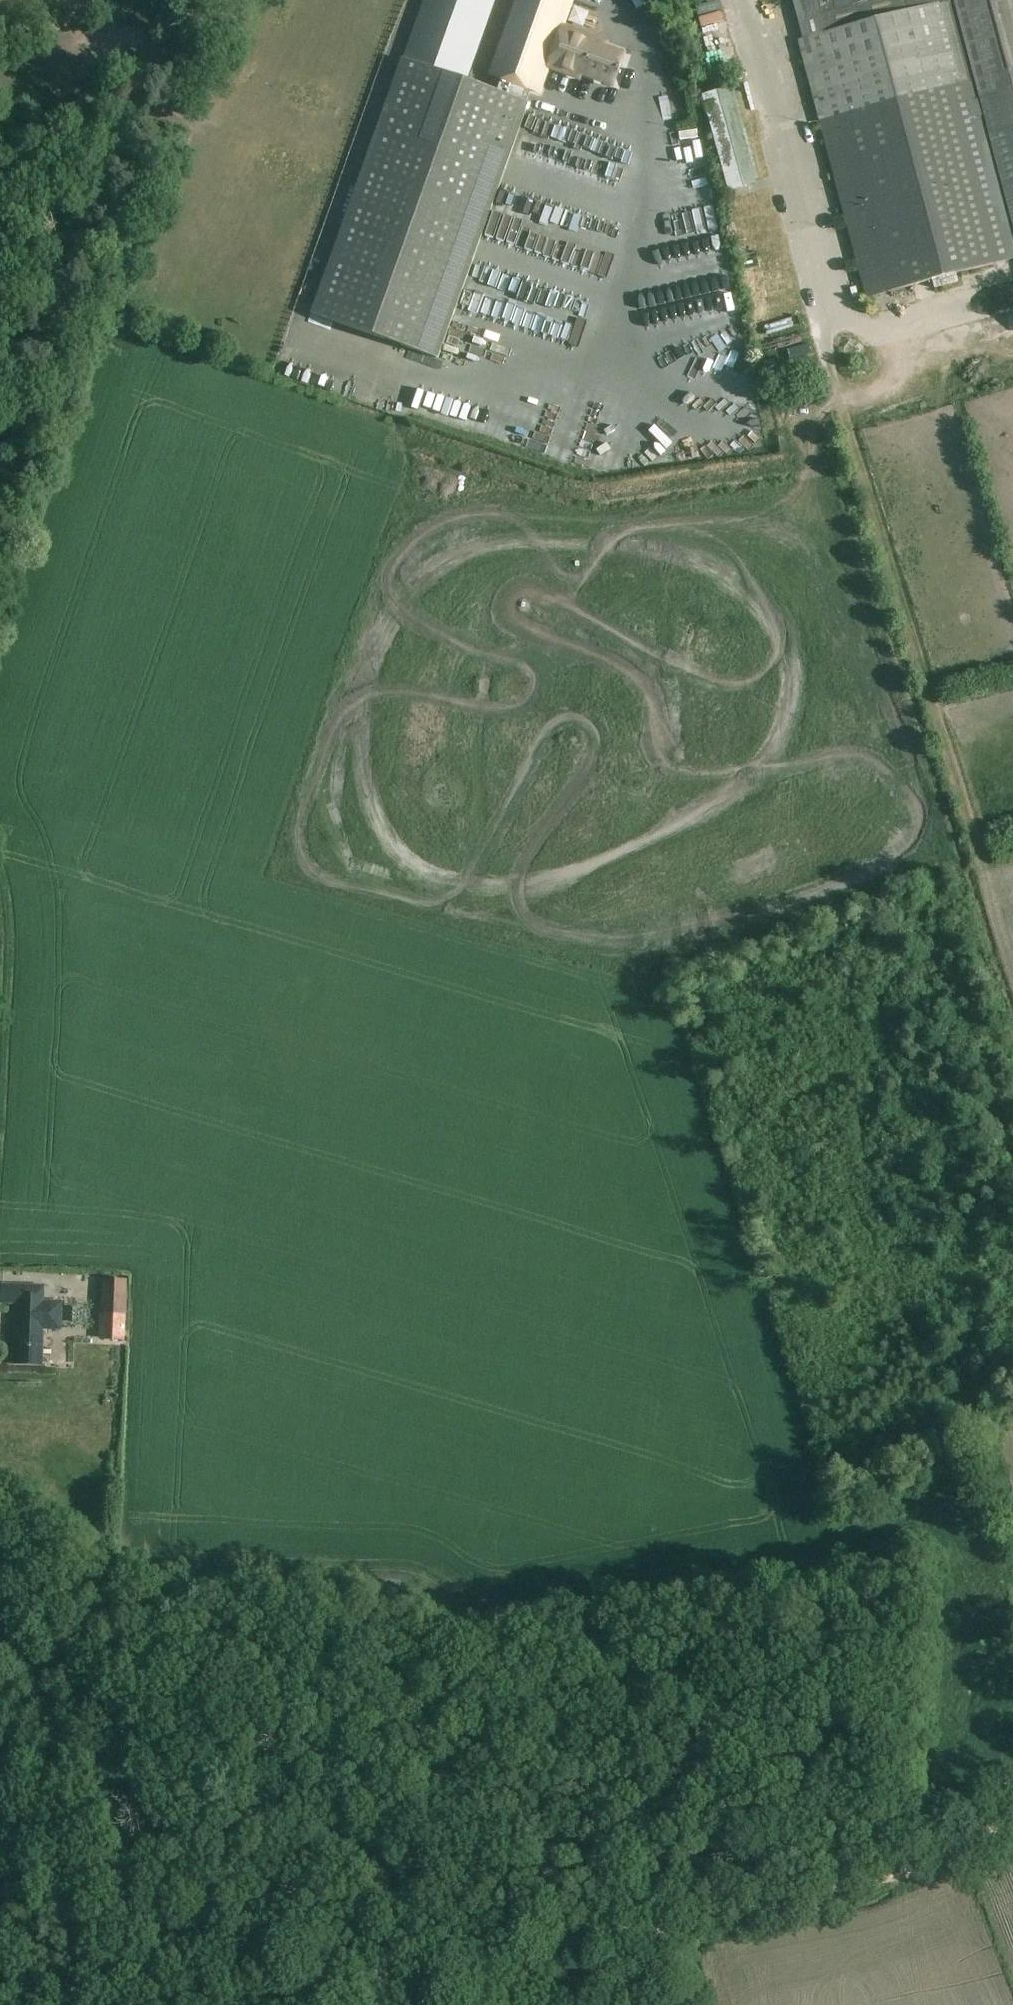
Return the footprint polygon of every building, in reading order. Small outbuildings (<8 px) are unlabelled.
[(405,60),(403,59),(312,314),(438,359),(529,103),(468,82),(497,0),(426,0),(405,60)] [(551,64),(584,76),(585,72),(616,83),(625,58),(605,51),(606,47),(562,31),(573,0),(518,0),(490,75),(540,93),(551,64)] [(795,5),(801,3),(811,39),(799,42),(867,299),(933,281),(935,289),(959,283),(957,275),(1012,260),(1012,0),(794,0),(795,5)] [(758,179),(734,87),(705,95),(729,186),(758,179)] [(124,1315),(126,1279),(105,1278),(104,1314),(124,1315)] [(0,1287),(0,1305),(14,1305),(12,1347),(16,1348),(16,1366),(41,1367),(41,1331),(59,1331),(59,1303),(42,1303),(42,1288),(0,1287)]
